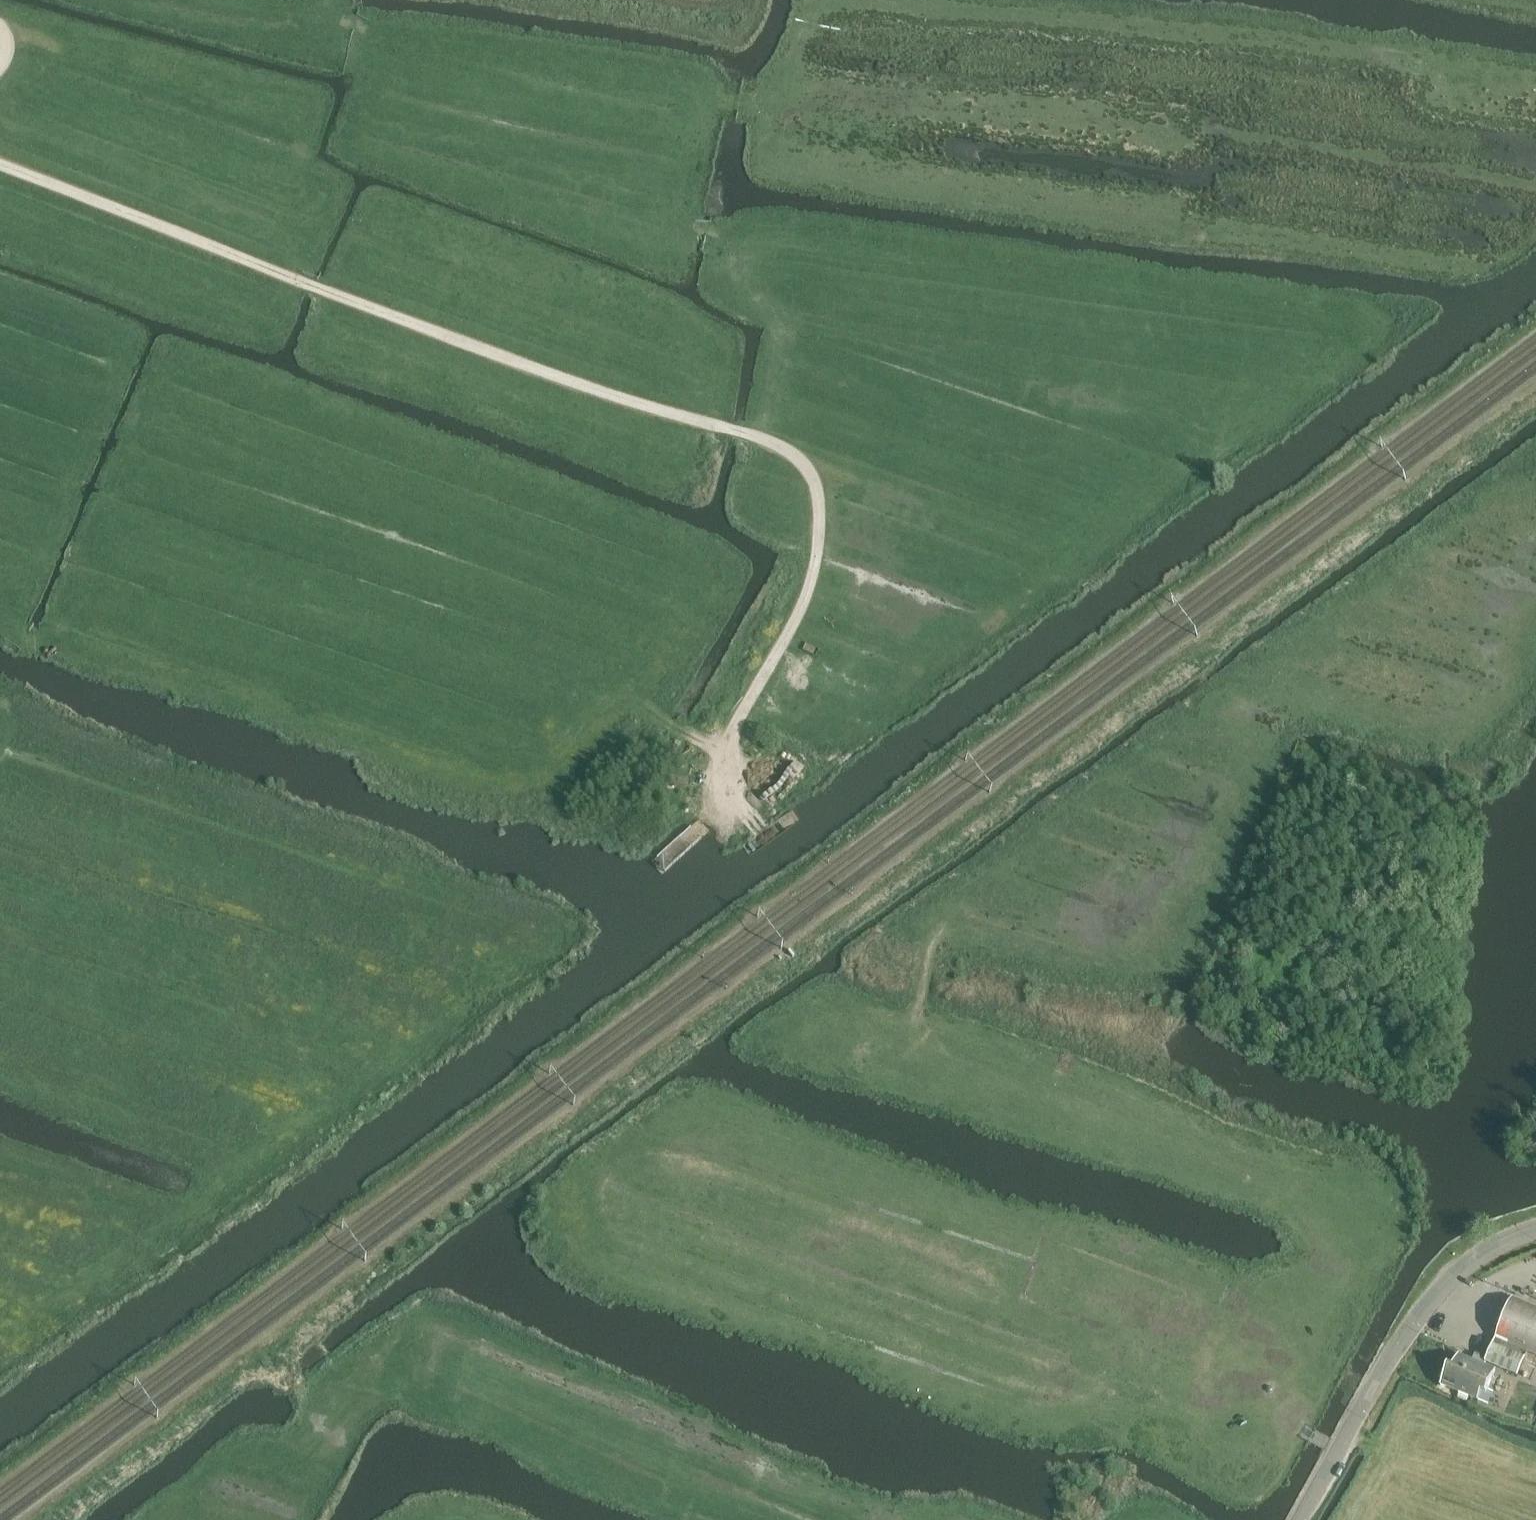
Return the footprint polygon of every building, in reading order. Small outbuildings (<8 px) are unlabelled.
[(1486,1362),(1530,1381),(1535,1368),(1535,1307),(1513,1298),(1487,1358),(1486,1362)] [(1449,1366),(1441,1385),(1473,1398),(1489,1404),(1493,1392),(1488,1390),(1496,1370),(1484,1365),(1486,1362),(1487,1358),(1476,1354),(1473,1360),(1459,1355),(1454,1368),(1449,1366)]
